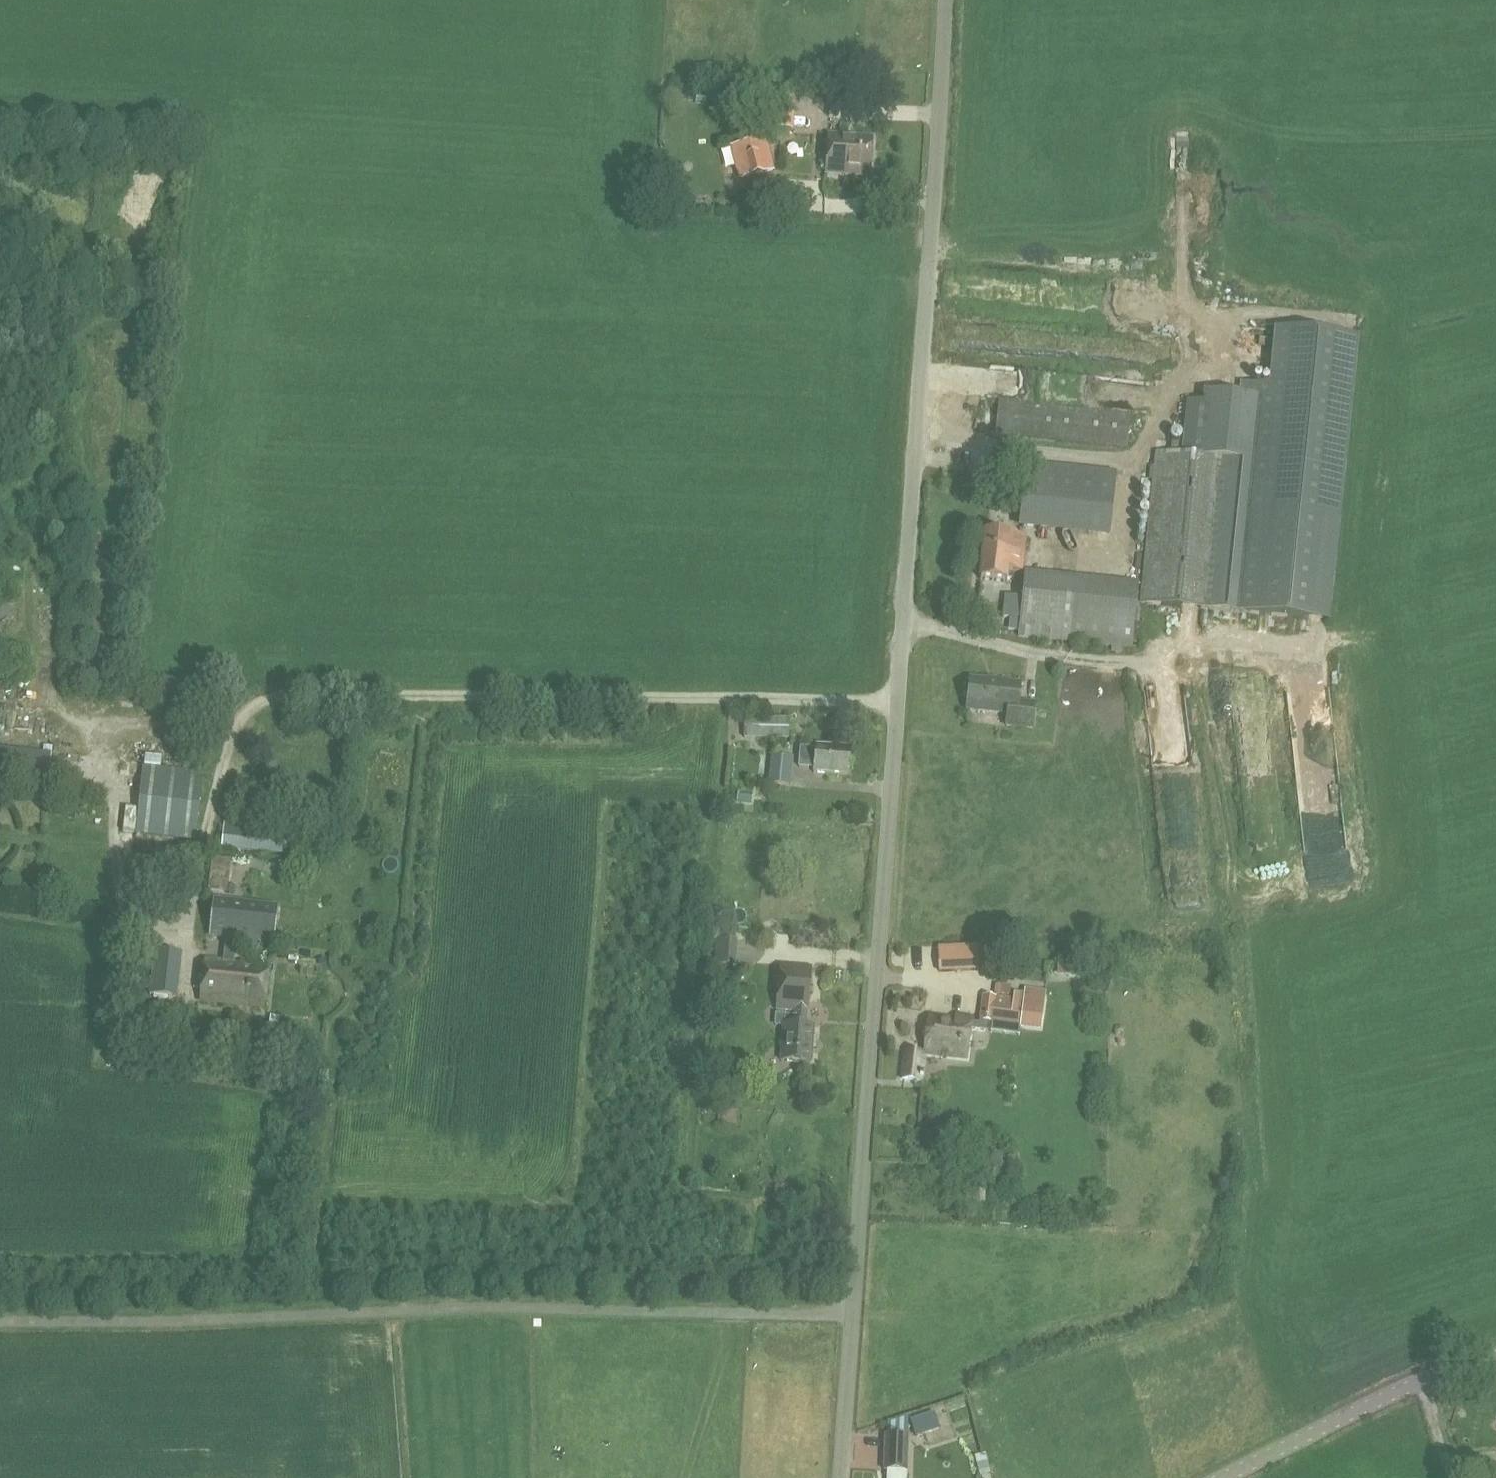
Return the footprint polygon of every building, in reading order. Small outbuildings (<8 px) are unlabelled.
[(703,66),(703,78),(715,78),(715,66),(703,66)] [(788,89),(768,87),(766,105),(787,107),(788,89)] [(823,169),(826,169),(826,174),(869,177),(872,138),(829,135),(828,151),(822,151),(820,169),(823,169)] [(766,138),(731,147),(739,180),(775,172),(766,138)] [(753,205),(753,213),(765,214),(766,205),(753,205)] [(1275,333),(1270,387),(1246,613),(1327,621),(1354,338),(1276,331),(1275,333)] [(998,351),(989,441),(1112,453),(1121,364),(998,351)] [(1246,613),(1270,387),(1244,384),(1243,396),(1204,392),(1198,457),(1155,453),(1142,584),(1139,583),(1025,572),(1017,638),(1111,647),(1111,652),(1122,653),(1123,649),(1132,649),(1137,603),(1140,603),(1246,613)] [(1007,495),(1006,509),(1021,510),(1020,524),(1108,533),(1114,474),(1026,465),(1023,496),(1007,495)] [(1022,572),(1026,539),(1026,538),(1010,536),(1010,537),(985,534),(980,580),(1006,583),(1007,583),(1008,570),(1022,572)] [(1006,726),(1032,728),(1035,704),(1018,702),(1020,684),(970,679),(970,684),(967,684),(966,694),(969,694),(967,710),(1007,714),(1006,726)] [(744,716),(744,739),(790,740),(790,718),(744,716)] [(52,753),(0,747),(0,775),(49,781),(52,753)] [(800,748),(799,768),(814,769),(814,773),(848,775),(850,749),(816,747),(815,749),(800,748)] [(169,766),(169,754),(151,754),(151,766),(169,766)] [(791,787),(793,757),(770,755),(767,785),(791,787)] [(137,835),(195,842),(202,777),(145,771),(137,835)] [(221,848),(291,856),(294,830),(224,822),(221,848)] [(263,878),(263,887),(282,885),(281,876),(263,878)] [(227,938),(224,962),(234,963),(236,939),(273,943),(277,907),(215,901),(211,936),(227,938)] [(736,940),(735,940),(716,947),(716,939),(714,965),(735,966),(736,940)] [(978,970),(976,946),(938,948),(940,972),(978,970)] [(177,998),(182,954),(153,950),(148,995),(177,998)] [(224,962),(206,960),(201,1001),(264,1007),(268,967),(234,963),(224,962)] [(778,1010),(796,1011),(795,1016),(785,1015),(784,1025),(782,1061),(811,1063),(813,1027),(806,1026),(807,1013),(808,1013),(811,967),(781,964),(778,1010)] [(735,987),(735,1000),(753,1000),(753,988),(735,987)] [(1014,1000),(983,996),(980,1020),(981,1020),(986,1021),(987,1017),(993,1018),(993,1016),(1021,1019),(1020,1026),(1041,1029),(1045,993),(1025,990),(1024,995),(1015,994),(1014,1000)] [(956,1016),(955,1019),(929,1015),(924,1053),(967,1058),(971,1029),(985,1031),(986,1021),(981,1020),(980,1028),(971,1027),(972,1018),(956,1016)] [(905,1051),(902,1079),(921,1081),(925,1054),(924,1053),(905,1051)] [(736,1124),(737,1111),(718,1110),(718,1124),(736,1124)] [(787,1185),(776,1184),(775,1195),(786,1196),(787,1185)] [(985,1202),(986,1190),(973,1190),(972,1202),(985,1202)] [(908,1419),(914,1437),(939,1428),(933,1411),(908,1419)] [(884,1469),(907,1471),(908,1436),(885,1435),(884,1469)] [(971,1442),(950,1443),(952,1477),(973,1477),(971,1442)] [(980,1476),(990,1473),(985,1454),(981,1455),(975,1457),(980,1476)]
